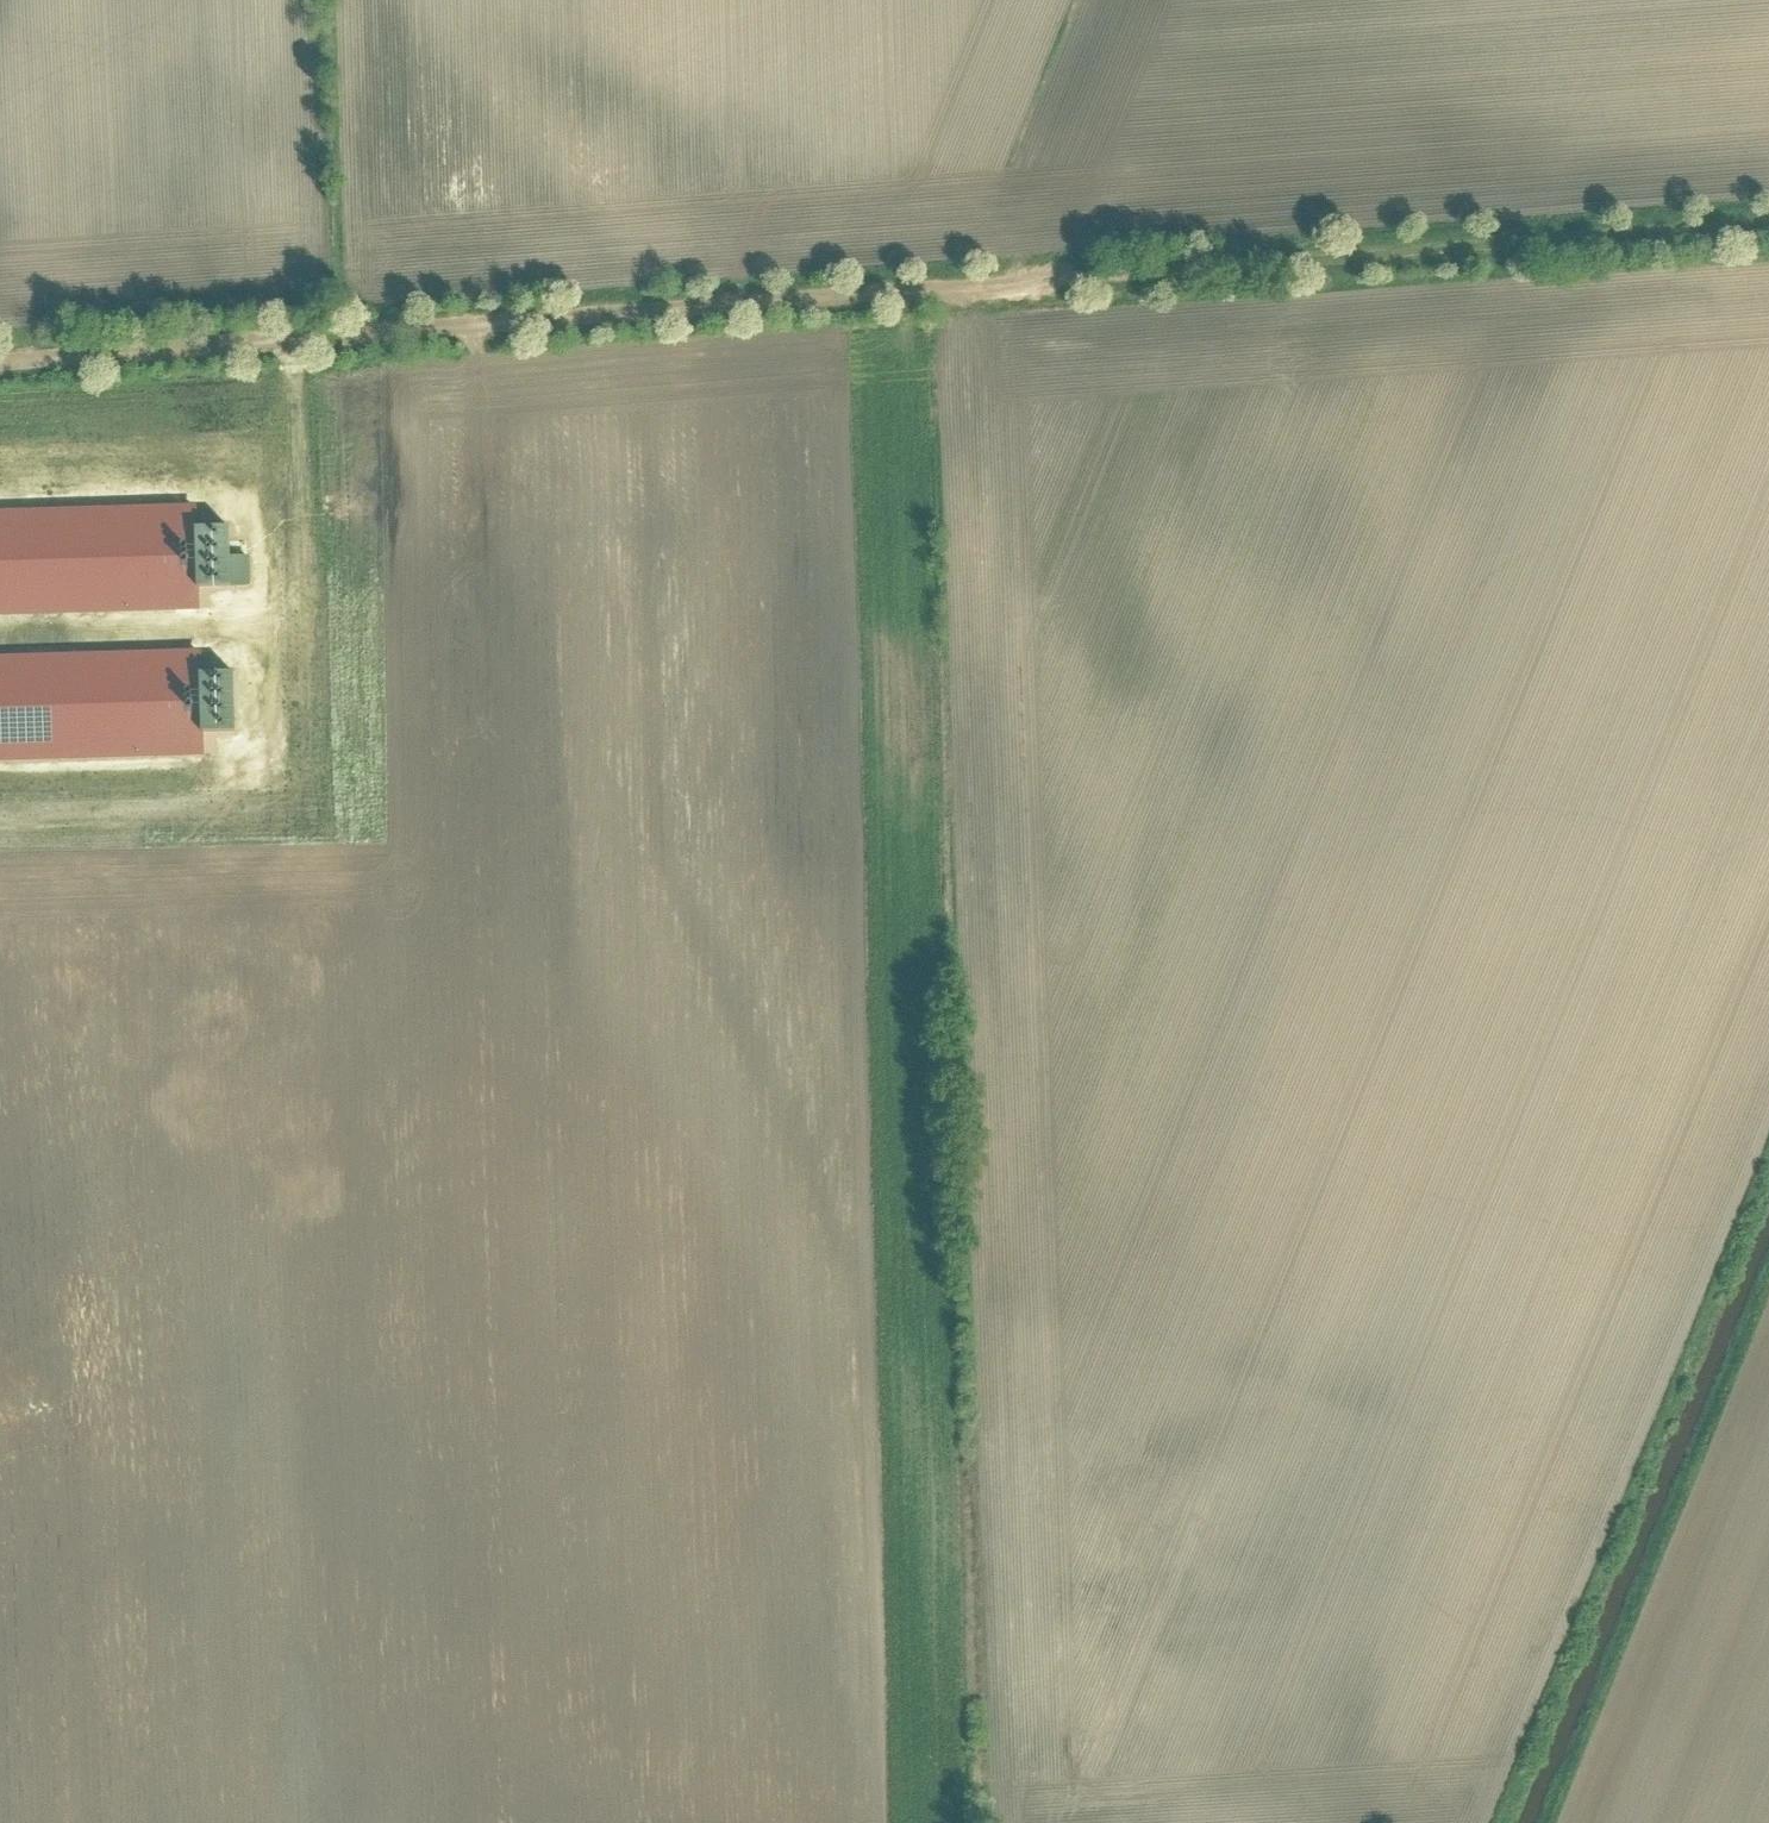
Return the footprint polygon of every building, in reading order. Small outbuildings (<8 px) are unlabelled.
[(0,508),(0,615),(203,609),(203,585),(252,584),(251,546),(234,547),(234,523),(177,525),(176,503),(0,508)] [(16,760),(207,755),(207,731),(239,730),(238,669),(202,670),(201,660),(178,661),(178,650),(18,654),(19,673),(26,673),(26,679),(46,678),(47,738),(16,739),(16,760)]
